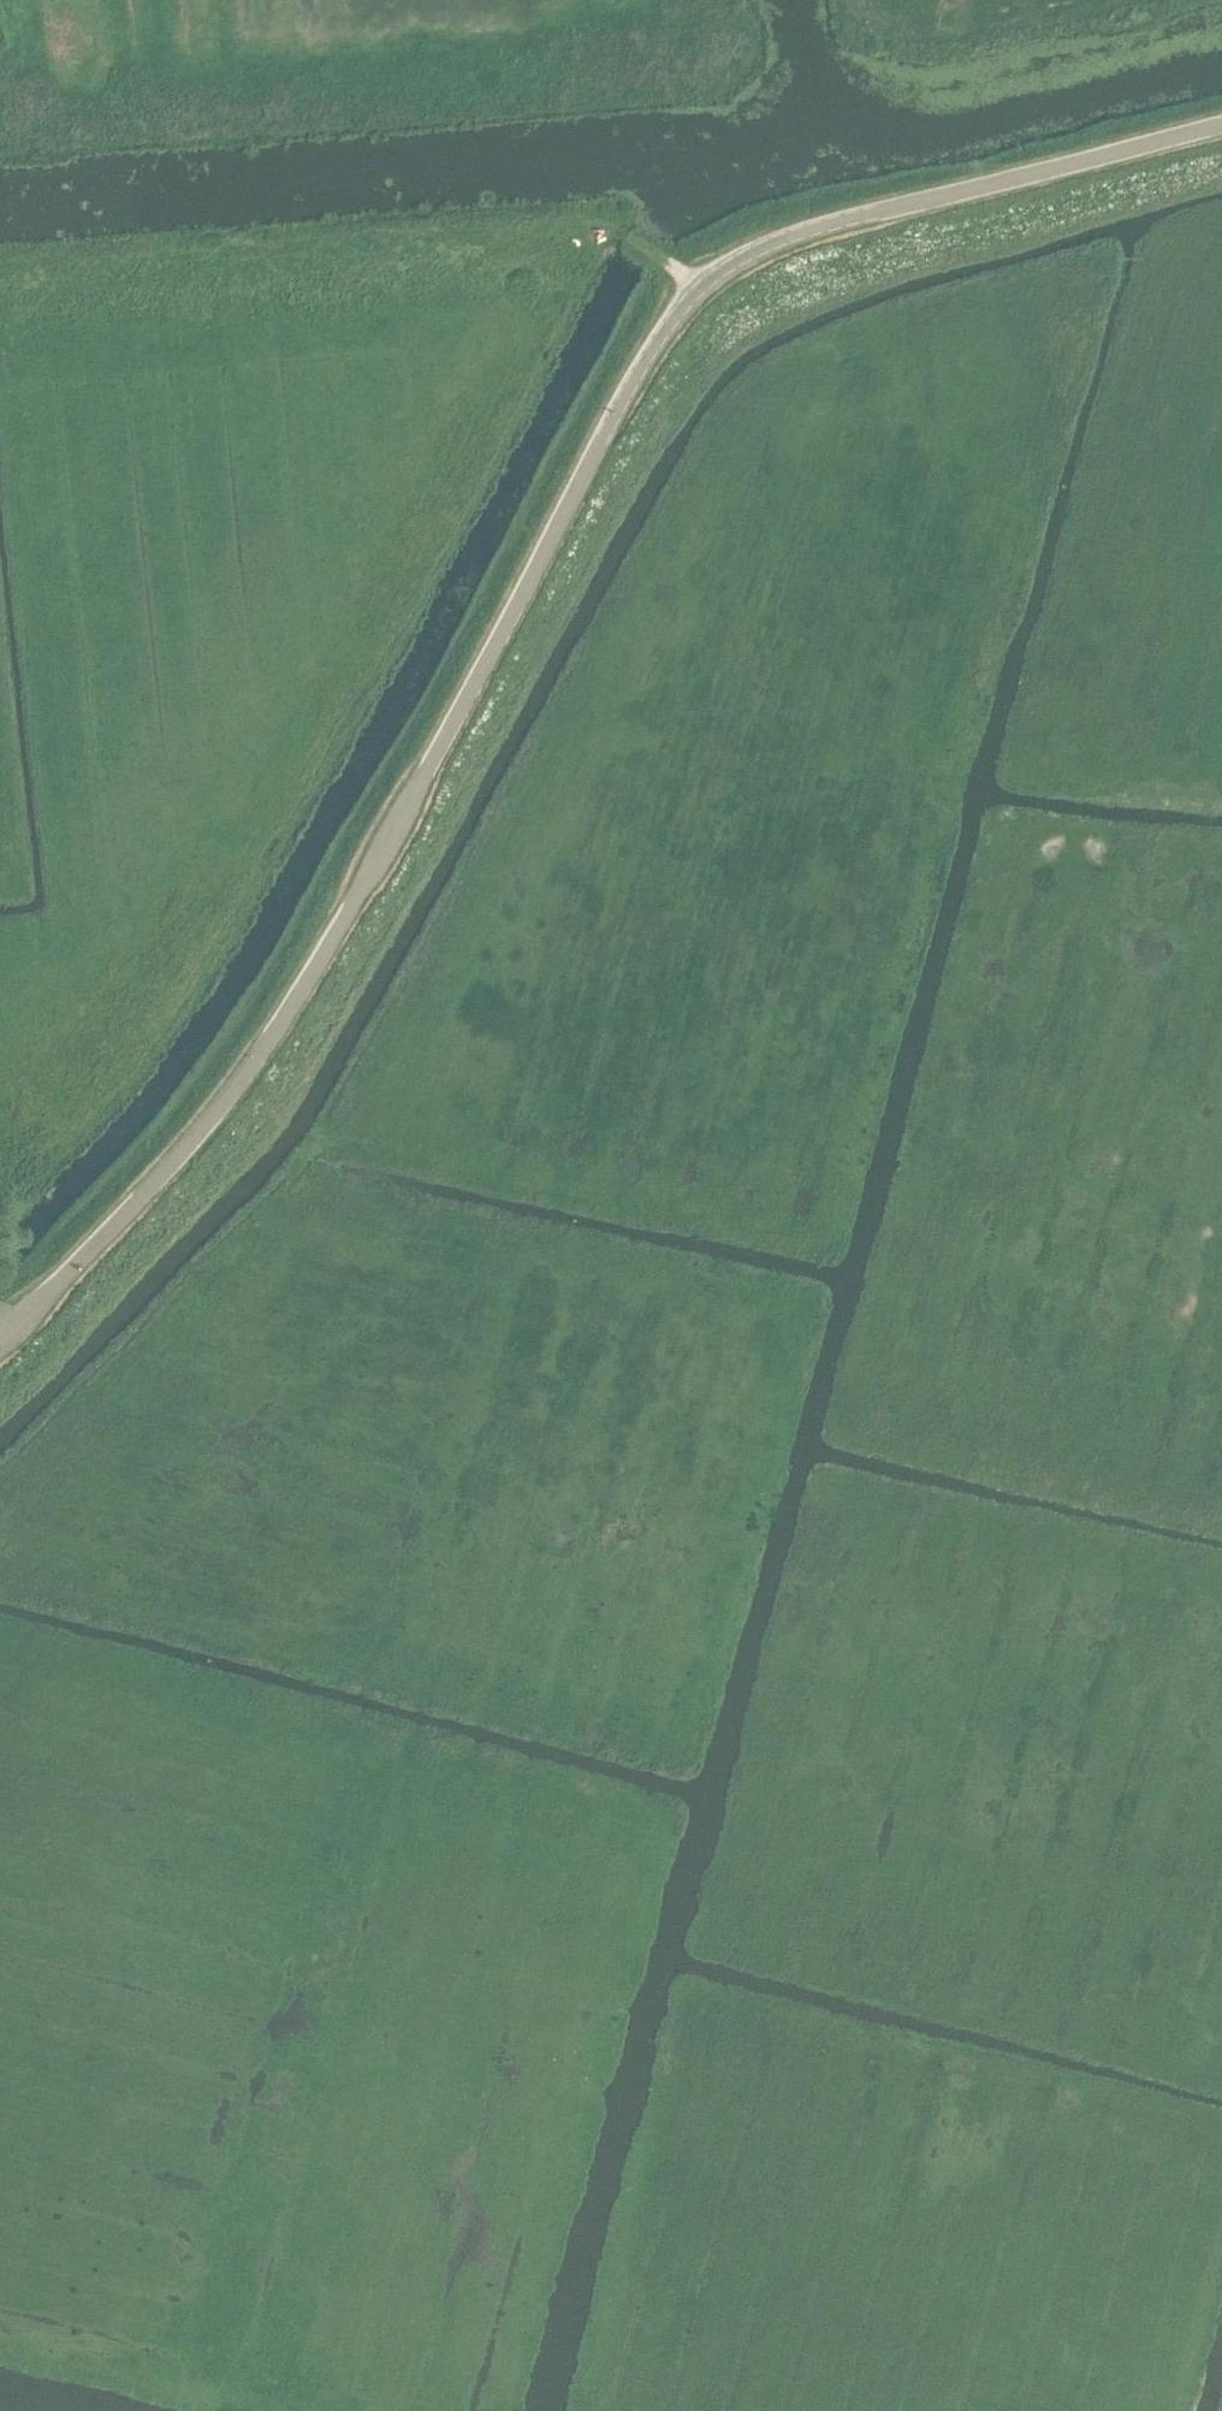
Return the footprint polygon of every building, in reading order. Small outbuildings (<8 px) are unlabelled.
[(1142,252),(1118,251),(1117,261),(1141,262),(1142,252)]
